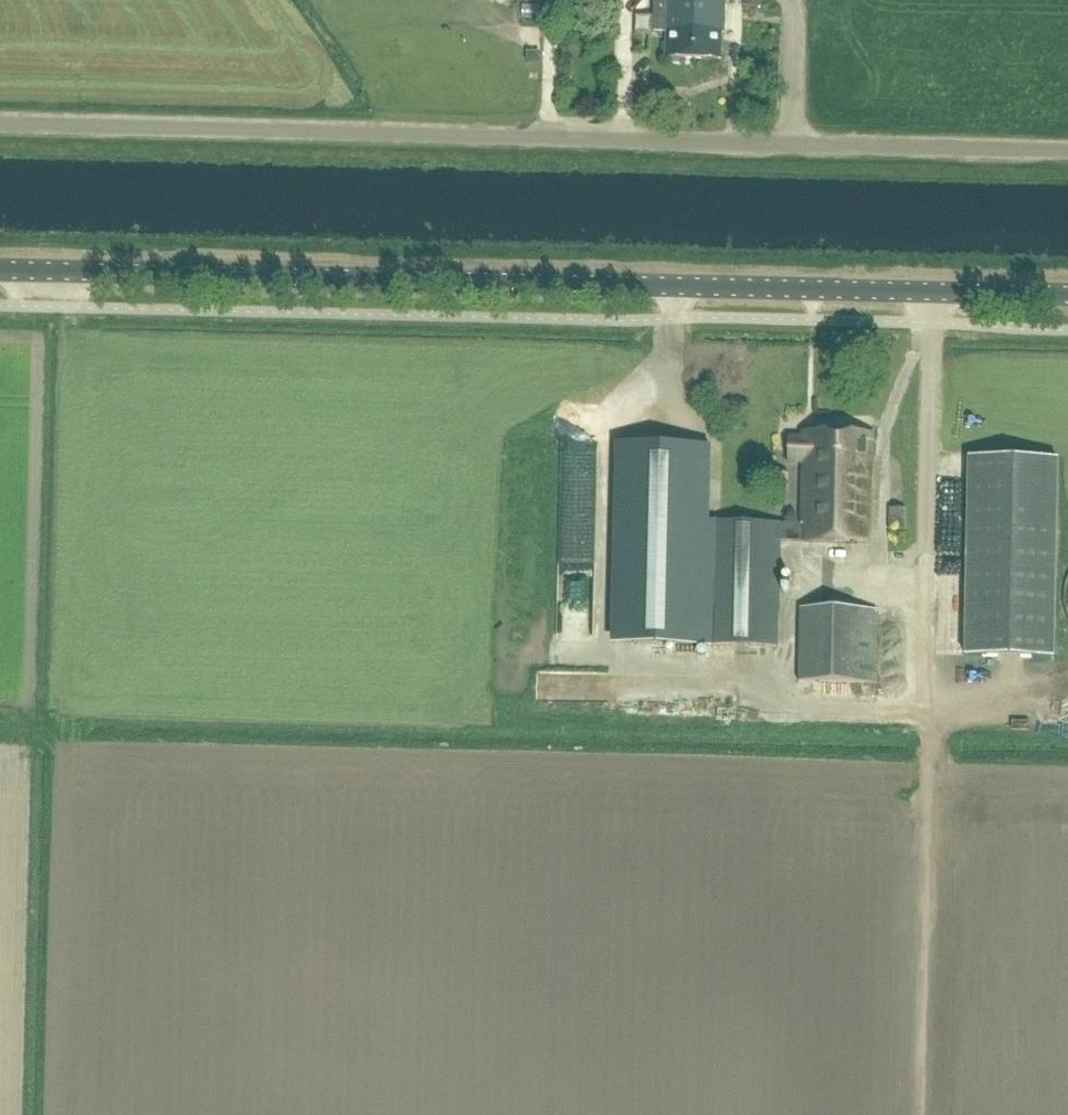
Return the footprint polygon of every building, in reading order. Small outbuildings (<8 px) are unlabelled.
[(664,33),(667,33),(666,59),(722,61),(722,33),(725,33),(726,0),(665,0),(664,33)] [(1035,427),(1049,426),(1048,410),(1034,411),(1035,427)] [(710,447),(620,445),(616,643),(777,647),(780,542),(870,544),(873,434),(802,432),(802,438),(789,438),(789,463),(804,463),(802,525),(780,524),(780,523),(709,522),(710,447)] [(1059,461),(969,459),(965,658),(1055,660),(1059,461)] [(788,475),(775,474),(774,494),(788,494),(788,475)] [(879,612),(802,610),(800,683),(877,684),(879,612)]
